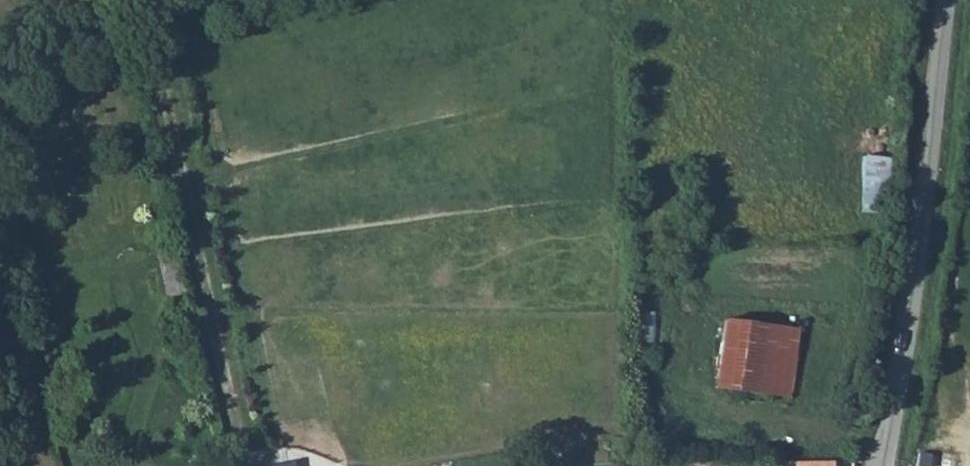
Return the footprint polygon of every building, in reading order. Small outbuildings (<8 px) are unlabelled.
[(887,215),(893,179),(873,176),(867,212),(887,215)] [(184,307),(173,250),(158,253),(169,310),(184,307)] [(789,398),(797,330),(724,321),(715,388),(789,398)]
